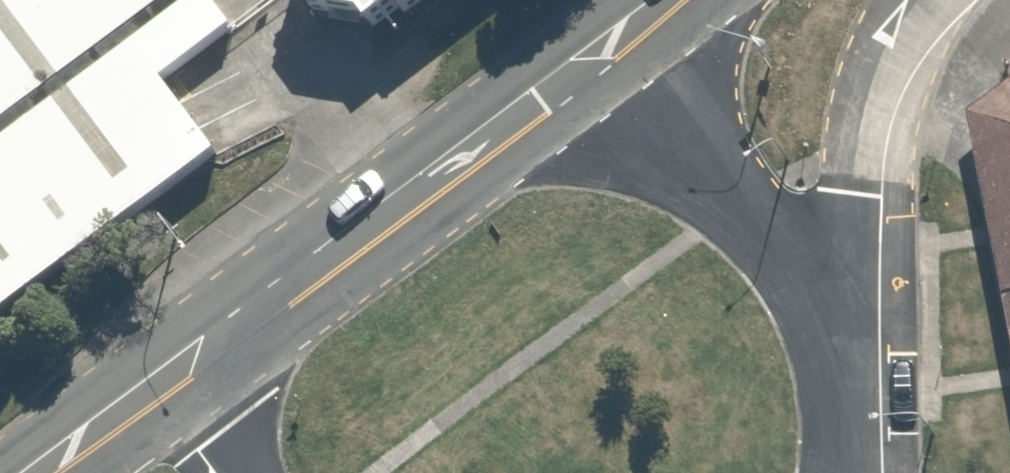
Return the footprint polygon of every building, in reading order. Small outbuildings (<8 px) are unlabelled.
[(163,147),(119,88),(187,37),(158,0),(0,0),(0,270),(163,147)] [(341,21),(369,0),(325,0),(341,21)]
